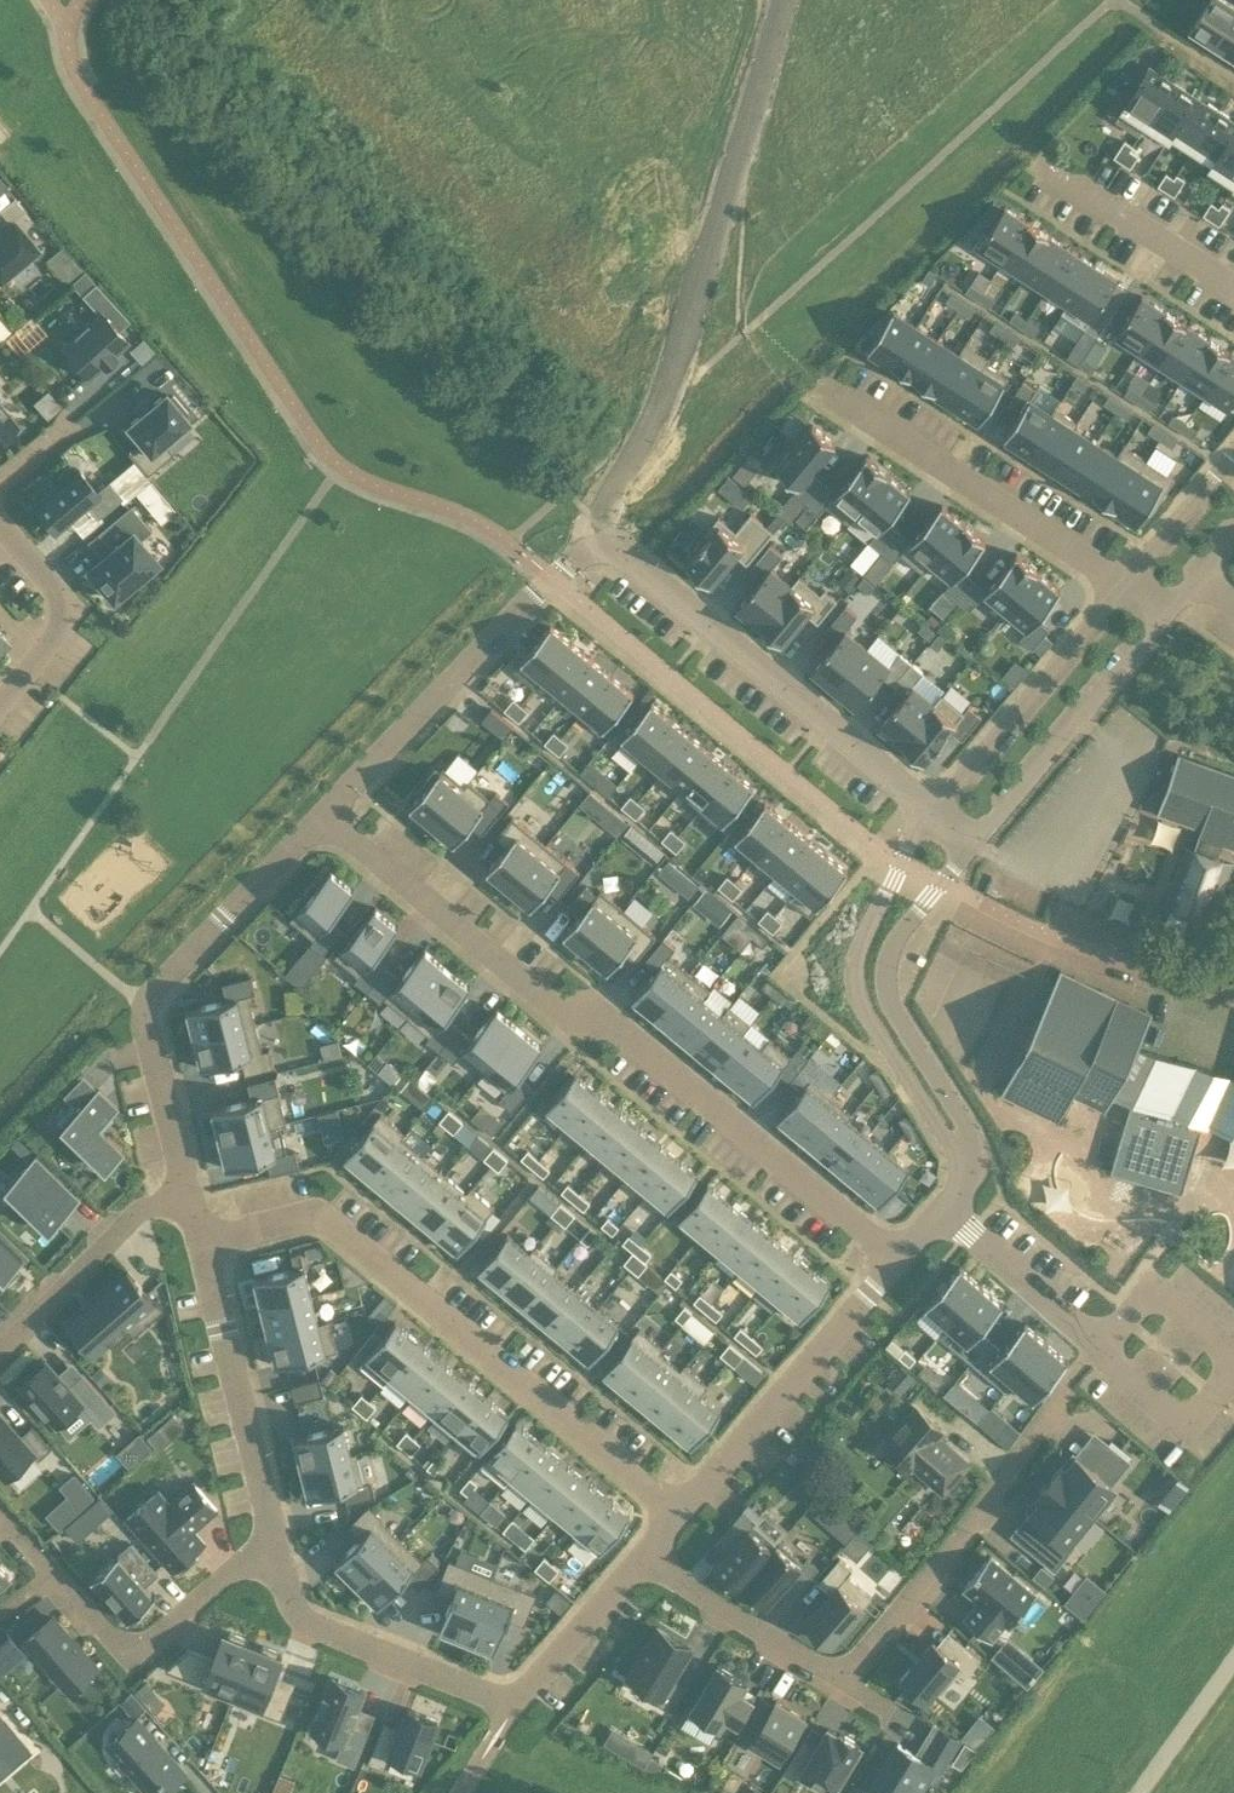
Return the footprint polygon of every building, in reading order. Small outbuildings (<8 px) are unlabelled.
[(296,1),(307,10),(314,3),(310,0),(297,0),(296,1)] [(416,8),(422,0),(406,0),(416,8)] [(599,13),(613,0),(587,0),(599,13)] [(1212,45),(1233,11),(1233,3),(1229,0),(1209,0),(1189,30),(1212,45)] [(1212,45),(1233,59),(1233,11),(1212,45)] [(567,29),(556,39),(563,46),(573,36),(567,29)] [(573,36),(563,46),(569,53),(580,43),(573,36)] [(591,54),(581,64),(587,71),(598,61),(591,54)] [(1126,104),(1115,119),(1138,134),(1148,118),(1172,82),(1149,67),(1126,104)] [(1129,84),(1118,76),(1112,85),(1123,92),(1129,84)] [(628,78),(618,88),(624,95),(635,85),(628,78)] [(1172,82),(1148,118),(1171,133),(1195,97),(1172,82)] [(582,83),(575,90),(585,99),(591,93),(582,83)] [(635,85),(624,95),(631,102),(641,92),(635,85)] [(682,88),(675,95),(685,106),(692,99),(682,88)] [(675,95),(668,102),(678,112),(685,106),(675,95)] [(1171,133),(1170,135),(1192,150),(1193,151),(1198,143),(1197,143),(1219,109),(1208,102),(1207,104),(1195,97),(1171,133)] [(555,103),(548,110),(558,120),(565,114),(555,103)] [(1197,143),(1198,143),(1217,156),(1218,156),(1233,131),(1233,122),(1228,118),(1229,116),(1219,109),(1197,143)] [(548,110),(541,116),(551,127),(558,120),(548,110)] [(8,133),(0,124),(0,140),(8,133)] [(643,127),(636,134),(646,144),(653,137),(643,127)] [(526,131),(519,138),(529,148),(536,141),(526,131)] [(1214,161),(1232,173),(1227,180),(1233,184),(1233,185),(1233,131),(1218,156),(1217,156),(1214,161)] [(636,134),(629,140),(639,151),(646,144),(636,134)] [(519,138),(512,144),(522,155),(529,148),(519,138)] [(1122,162),(1130,150),(1133,145),(1124,140),(1114,157),(1122,162)] [(1122,162),(1130,168),(1138,155),(1130,150),(1122,162)] [(496,158),(489,165),(499,175),(506,169),(496,158)] [(489,165),(482,171),(492,182),(499,175),(489,165)] [(1165,173),(1157,186),(1165,191),(1173,178),(1165,173)] [(1173,178),(1165,191),(1174,196),(1185,180),(1176,174),(1173,178)] [(8,271),(12,276),(31,261),(26,255),(35,247),(21,230),(32,220),(13,198),(0,209),(0,277),(8,271)] [(1211,202),(1202,215),(1211,220),(1219,207),(1211,202)] [(1219,207),(1211,220),(1219,226),(1230,209),(1221,203),(1219,207)] [(983,230),(971,247),(999,265),(1027,222),(1004,207),(988,233),(983,230)] [(597,213),(590,220),(600,230),(607,223),(597,213)] [(590,220),(583,226),(593,237),(600,230),(590,220)] [(1027,222),(999,265),(1022,280),(1025,275),(1024,275),(1049,236),(1027,222)] [(1049,236),(1024,275),(1025,275),(1046,289),(1071,250),(1049,236)] [(67,281),(83,267),(62,244),(46,258),(67,281)] [(1071,250),(1046,289),(1067,303),(1068,303),(1093,264),(1071,250)] [(556,251),(550,257),(560,268),(567,261),(556,251)] [(550,257),(543,264),(553,275),(560,268),(550,257)] [(1067,303),(1061,312),(1097,336),(1113,312),(1101,303),(1116,279),(1093,264),(1068,303),(1067,303)] [(929,268),(921,280),(930,285),(937,273),(929,268)] [(116,330),(127,319),(95,284),(82,296),(98,313),(61,347),(71,358),(67,361),(80,376),(84,373),(87,376),(101,363),(103,366),(114,356),(112,353),(126,341),(116,330)] [(965,292),(977,299),(982,291),(970,284),(965,292)] [(982,291),(977,299),(989,307),(995,299),(982,291)] [(958,309),(963,301),(950,293),(945,301),(958,309)] [(1139,349),(1164,310),(1141,295),(1116,334),(1138,348),(1139,349)] [(975,309),(963,301),(958,309),(970,317),(975,309)] [(1162,364),(1161,363),(1186,324),(1164,310),(1139,349),(1138,348),(1135,353),(1159,369),(1162,364)] [(891,364),(916,326),(893,311),(877,335),(869,347),(868,349),(891,364)] [(1014,312),(1009,320),(1021,328),(1026,320),(1014,312)] [(9,331),(0,316),(0,336),(9,331)] [(1026,320),(1021,328),(1033,336),(1039,328),(1026,320)] [(1007,329),(994,321),(989,330),(1002,338),(1007,329)] [(1186,324),(1161,363),(1162,364),(1182,377),(1183,377),(1208,339),(1186,324)] [(913,379),(938,340),(916,326),(891,364),(913,379)] [(1007,329),(1002,338),(1014,345),(1019,337),(1007,329)] [(863,343),(869,347),(877,335),(870,331),(863,343)] [(1208,339),(1183,377),(1182,377),(1179,382),(1203,397),(1206,392),(1205,392),(1230,353),(1208,339)] [(938,340),(913,379),(935,393),(960,354),(959,353),(938,340)] [(957,407),(985,363),(985,364),(989,359),(988,359),(965,343),(959,353),(960,354),(935,393),(957,407)] [(1089,349),(1084,357),(1096,365),(1101,356),(1089,349)] [(1205,392),(1206,392),(1233,410),(1233,408),(1233,355),(1230,353),(1205,392)] [(1084,357),(1079,365),(1091,373),(1096,365),(1084,357)] [(985,364),(985,363),(957,407),(979,422),(984,414),(1007,378),(985,364)] [(1083,390),(1088,382),(1077,375),(1076,376),(1072,383),(1083,390)] [(1027,452),(1052,414),(1051,413),(1029,399),(1036,389),(1023,381),(1008,403),(1021,411),(1004,437),(1027,452)] [(1136,402),(1141,394),(1129,386),(1124,394),(1136,402)] [(183,416),(187,413),(172,396),(168,399),(164,394),(126,426),(139,442),(127,453),(134,460),(146,475),(171,453),(162,443),(188,421),(183,416)] [(1148,410),(1154,402),(1141,394),(1136,402),(1148,410)] [(1103,403),(1116,411),(1121,403),(1108,395),(1103,403)] [(1121,403),(1116,411),(1128,419),(1133,411),(1121,403)] [(16,423),(0,405),(0,437),(16,423)] [(1077,423),(1054,408),(1051,413),(1052,414),(1027,452),(1049,466),(1074,428),(1077,423)] [(1184,423),(1172,415),(1167,423),(1179,431),(1184,423)] [(1165,431),(1152,423),(1147,432),(1160,440),(1165,431)] [(1197,431),(1184,423),(1179,431),(1191,439),(1197,431)] [(811,472),(835,443),(812,424),(776,467),(799,486),(794,492),(806,502),(823,482),(811,472)] [(1074,428),(1049,466),(1071,481),(1096,442),(1074,428)] [(1177,439),(1165,431),(1160,440),(1172,447),(1177,439)] [(1117,456),(1096,442),(1071,481),(1092,495),(1118,456),(1117,456)] [(1118,456),(1092,495),(1114,509),(1146,461),(1123,446),(1117,456),(1118,456)] [(856,514),(855,514),(888,474),(866,456),(836,492),(823,482),(806,502),(819,513),(821,510),(826,505),(848,523),(856,514)] [(134,460),(118,474),(134,493),(149,480),(150,479),(146,475),(134,460)] [(1146,461),(1114,509),(1137,524),(1147,509),(1152,512),(1174,479),(1146,461)] [(86,503),(97,516),(120,497),(108,483),(96,492),(76,468),(73,470),(69,465),(55,476),(60,482),(32,505),(53,531),(86,503)] [(899,531),(886,521),(910,492),(888,474),(855,514),(856,514),(876,532),(869,541),(882,551),(899,531)] [(732,475),(723,487),(745,504),(754,493),(732,475)] [(134,493),(146,507),(161,495),(149,480),(134,493)] [(899,531),(882,551),(882,552),(894,561),(895,560),(901,553),(923,572),(931,563),(930,563),(963,523),(941,504),(911,541),(899,531)] [(101,587),(110,597),(109,597),(111,599),(113,598),(113,597),(154,564),(156,562),(154,560),(138,541),(151,530),(130,505),(96,533),(110,549),(88,568),(86,569),(88,571),(89,573),(85,576),(98,590),(101,587)] [(747,564),(773,532),(751,513),(735,531),(718,516),(704,533),(709,536),(685,565),(710,585),(735,554),(747,564)] [(974,580),(962,570),(985,541),(963,523),(930,563),(931,563),(951,581),(944,590),(957,600),(974,580)] [(783,554),(770,544),(750,567),(762,577),(736,607),(759,626),(792,585),(791,585),(771,568),(783,554)] [(974,580),(957,600),(969,610),(983,593),(1005,612),(1038,572),(1016,553),(986,590),(974,580)] [(870,567),(864,574),(876,583),(882,576),(870,567)] [(836,582),(848,592),(859,578),(847,568),(836,582)] [(1038,572),(1005,612),(1027,630),(1019,639),(1032,649),(1049,629),(1037,619),(1061,590),(1038,572)] [(791,585),(792,585),(759,626),(781,644),(806,614),(818,623),(837,600),(824,589),(820,594),(798,576),(791,585)] [(873,587),(862,578),(855,585),(867,595),(873,587)] [(834,642),(811,669),(834,688),(867,648),(845,629),(853,619),(842,609),(823,633),(834,642)] [(542,678),(571,643),(550,625),(513,670),(535,688),(543,679),(542,678)] [(933,634),(922,625),(916,632),(927,641),(933,634)] [(937,636),(928,647),(935,653),(944,642),(937,636)] [(592,659),(571,643),(542,678),(543,679),(562,695),(592,659)] [(867,648),(834,688),(856,706),(878,679),(890,689),(909,665),(898,656),(889,666),(867,648)] [(612,676),(592,659),(562,695),(581,711),(582,712),(612,676)] [(901,698),(879,725),(901,744),(935,704),(934,703),(912,685),(921,675),(909,665),(890,689),(901,698)] [(612,676),(582,712),(581,711),(577,715),(600,734),(633,694),(612,676)] [(935,704),(901,744),(923,762),(950,730),(961,740),(981,717),(969,707),(964,713),(941,694),(934,703),(935,704)] [(513,698),(504,709),(511,715),(520,704),(513,698)] [(672,719),(651,702),(617,742),(639,760),(643,756),(642,755),(672,719)] [(511,715),(519,722),(528,711),(520,704),(511,715)] [(482,720),(504,738),(513,727),(491,708),(482,720)] [(692,736),(672,719),(642,755),(643,756),(661,771),(662,772),(692,736)] [(561,738),(553,732),(544,743),(551,749),(561,738)] [(712,753),(692,736),(662,772),(661,771),(657,775),(679,794),(683,789),(682,788),(712,753)] [(561,738),(551,749),(559,755),(568,744),(561,738)] [(702,805),(732,769),(712,753),(682,788),(683,789),(701,804),(702,805)] [(1184,846),(1163,905),(1211,921),(1231,862),(1217,857),(1222,845),(1233,850),(1233,773),(1178,753),(1156,814),(1200,829),(1193,849),(1184,846)] [(454,755),(448,770),(470,779),(476,763),(454,755)] [(591,760),(583,770),(608,792),(616,783),(591,760)] [(410,807),(432,825),(465,785),(464,784),(443,767),(439,772),(435,769),(425,782),(428,785),(410,807)] [(698,809),(720,827),(753,787),(732,769),(702,805),(701,804),(698,809)] [(432,825),(454,844),(470,824),(482,834),(497,816),(485,806),(491,799),(468,780),(464,784),(465,785),(432,825)] [(579,804),(592,815),(603,801),(590,790),(579,804)] [(637,801),(630,795),(621,806),(628,812),(637,801)] [(645,807),(637,801),(628,812),(636,819),(645,807)] [(785,820),(764,803),(731,843),(753,861),(757,857),(756,856),(785,820)] [(546,844),(512,817),(495,837),(506,846),(486,871),(509,889),(542,848),(546,844)] [(785,820),(756,856),(757,857),(776,872),(806,837),(785,820)] [(654,862),(666,848),(634,821),(622,835),(654,862)] [(661,840),(668,846),(669,846),(678,835),(670,829),(661,840)] [(668,846),(676,852),(685,841),(678,835),(669,846),(668,846)] [(796,889),(826,853),(806,837),(776,872),(795,888),(796,889)] [(579,872),(546,844),(542,848),(509,889),(531,907),(547,888),(558,897),(579,872)] [(847,871),(826,853),(796,889),(795,888),(788,897),(810,916),(847,871)] [(323,954),(342,932),(329,921),(355,890),(353,889),(352,890),(331,873),(332,871),(331,870),(318,886),(313,882),(299,899),(304,902),(290,919),(314,939),(310,944),(323,954)] [(725,893),(734,882),(727,876),(718,887),(725,893)] [(699,886),(690,879),(680,891),(689,898),(699,886)] [(742,888),(734,882),(725,893),(733,899),(742,888)] [(622,908),(600,890),(596,894),(585,885),(568,905),(579,914),(563,934),(585,953),(586,952),(619,912),(622,908)] [(692,904),(703,913),(716,898),(705,889),(692,904)] [(355,980),(368,991),(386,968),(374,958),(399,927),(398,926),(397,927),(376,909),(377,908),(375,907),(362,922),(334,955),(359,975),(355,980)] [(656,936),(622,908),(619,912),(586,952),(585,953),(608,971),(624,951),(635,961),(656,936)] [(765,926),(775,915),(767,909),(758,920),(765,926)] [(775,915),(765,926),(773,933),(782,921),(775,915)] [(758,930),(746,920),(740,928),(752,938),(758,930)] [(752,938),(762,947),(769,939),(758,930),(752,938)] [(653,1015),(689,972),(669,955),(675,947),(663,937),(644,960),(656,970),(631,999),(633,1000),(634,999),(653,1015)] [(368,991),(380,1001),(384,996),(408,1016),(447,968),(425,950),(426,949),(425,948),(399,979),(386,968),(368,991)] [(458,1028),(446,1017),(471,987),(470,985),(469,986),(447,968),(408,1016),(431,1035),(427,1040),(440,1050),(450,1037),(458,1028)] [(1152,1013),(1060,970),(1058,974),(1000,1094),(1057,1122),(1070,1094),(1105,1111),(1112,1097),(1131,1103),(1110,1172),(1182,1193),(1202,1124),(1233,1133),(1233,1077),(1218,1072),(1136,1047),(1152,1013)] [(702,998),(703,998),(710,989),(689,972),(653,1015),(674,1032),(702,998)] [(255,1023),(248,994),(255,992),(251,976),(222,983),(226,999),(186,1009),(186,1011),(188,1011),(195,1038),(255,1023)] [(772,996),(778,988),(767,979),(760,986),(772,996)] [(772,996),(783,1005),(789,997),(778,988),(772,996)] [(721,1013),(703,998),(702,998),(674,1032),(694,1048),(722,1014),(721,1013)] [(714,1065),(742,1031),(743,1032),(751,1023),(728,1004),(721,1013),(722,1014),(694,1048),(714,1065)] [(483,1072),(519,1028),(497,1010),(498,1009),(496,1008),(471,1038),(458,1028),(450,1037),(461,1046),(458,1051),(483,1072)] [(195,1038),(202,1066),(200,1066),(201,1068),(241,1058),(245,1074),(274,1067),(269,1050),(262,1052),(255,1023),(195,1038)] [(541,1046),(519,1028),(483,1072),(506,1091),(499,1100),(511,1110),(530,1087),(518,1077),(543,1046),(542,1045),(541,1046)] [(761,1047),(743,1032),(742,1031),(714,1065),(734,1082),(762,1048),(761,1047)] [(836,1049),(842,1041),(831,1032),(824,1039),(836,1049)] [(761,1047),(762,1048),(734,1082),(753,1098),(752,1099),(754,1100),(778,1071),(790,1081),(808,1058),(797,1048),(790,1056),(769,1038),(761,1047)] [(884,1080),(876,1068),(868,1073),(876,1085),(884,1080)] [(402,1073),(393,1084),(401,1090),(410,1079),(402,1073)] [(546,1108),(566,1125),(595,1090),(575,1073),(546,1108)] [(220,1138),(269,1126),(269,1127),(286,1123),(275,1076),(247,1083),(251,1099),(211,1109),(211,1111),(213,1111),(220,1138)] [(799,1136),(831,1097),(810,1079),(777,1119),(778,1121),(779,1119),(799,1136)] [(884,1080),(876,1085),(884,1097),(892,1092),(884,1080)] [(125,1150),(99,1126),(117,1106),(98,1088),(61,1126),(81,1145),(107,1169),(125,1150)] [(566,1125),(587,1141),(615,1107),(595,1090),(566,1125)] [(847,1118),(848,1119),(852,1114),(831,1097),(799,1136),(819,1152),(847,1118)] [(587,1141),(607,1158),(636,1123),(615,1107),(587,1141)] [(446,1128),(455,1117),(448,1110),(439,1121),(446,1128)] [(367,1176),(399,1137),(403,1132),(381,1114),(377,1118),(345,1157),(367,1176)] [(906,1131),(914,1126),(906,1114),(898,1119),(906,1131)] [(463,1123),(455,1117),(446,1128),(454,1134),(463,1123)] [(496,1117),(486,1129),(492,1134),(502,1122),(496,1117)] [(867,1135),(848,1119),(847,1118),(819,1152),(839,1169),(867,1135)] [(22,1134),(37,1148),(47,1138),(33,1123),(22,1134)] [(636,1123),(607,1158),(628,1175),(656,1140),(636,1123)] [(269,1126),(220,1138),(227,1166),(225,1166),(226,1168),(266,1158),(270,1174),(299,1167),(295,1150),(276,1155),(269,1127),(269,1126)] [(906,1131),(913,1143),(922,1138),(914,1126),(906,1131)] [(839,1169),(859,1186),(888,1152),(867,1135),(839,1169)] [(422,1156),(399,1137),(367,1176),(390,1195),(422,1156)] [(18,1139),(12,1145),(23,1156),(30,1149),(18,1139)] [(648,1192),(677,1157),(656,1140),(628,1175),(648,1192)] [(493,1147),(483,1158),(491,1165),(500,1153),(493,1147)] [(535,1164),(538,1160),(527,1151),(521,1159),(532,1168),(535,1164)] [(859,1186),(878,1202),(878,1203),(879,1204),(909,1169),(888,1152),(859,1186)] [(500,1153),(491,1165),(498,1171),(508,1160),(500,1153)] [(47,1193),(61,1179),(36,1155),(5,1186),(50,1230),(67,1212),(47,1193)] [(413,1214),(445,1175),(422,1156),(390,1195),(413,1214)] [(697,1173),(677,1157),(648,1192),(669,1208),(697,1173)] [(549,1169),(538,1160),(535,1164),(532,1168),(543,1177),(549,1169)] [(468,1194),(445,1175),(413,1214),(436,1232),(468,1194)] [(680,1217),(700,1234),(729,1199),(708,1182),(680,1217)] [(567,1185),(561,1192),(572,1201),(575,1197),(578,1194),(567,1185)] [(472,1189),(468,1194),(436,1232),(459,1251),(491,1213),(495,1208),(472,1189)] [(589,1203),(578,1194),(575,1197),(572,1201),(583,1210),(589,1203)] [(700,1234),(721,1251),(749,1216),(729,1199),(700,1234)] [(550,1214),(558,1220),(567,1209),(560,1203),(550,1214)] [(567,1209),(558,1220),(565,1226),(575,1215),(567,1209)] [(749,1216),(721,1251),(741,1267),(770,1232),(749,1216)] [(601,1225),(612,1235),(618,1227),(607,1218),(601,1225)] [(580,1239),(587,1245),(597,1234),(590,1227),(580,1239)] [(762,1284),(790,1249),(770,1232),(741,1267),(762,1284)] [(0,1233),(0,1280),(5,1274),(6,1275),(14,1267),(19,1261),(19,1262),(24,1256),(0,1233)] [(493,1279),(501,1285),(529,1252),(507,1234),(500,1242),(478,1269),(479,1270),(480,1269),(481,1270),(486,1274),(487,1273),(491,1277),(490,1277),(493,1280),(493,1279)] [(628,1235),(622,1243),(633,1252),(639,1244),(628,1235)] [(307,1257),(321,1253),(319,1243),(304,1247),(307,1257)] [(639,1244),(633,1252),(640,1258),(644,1261),(651,1253),(645,1248),(640,1245),(639,1244)] [(529,1252),(501,1285),(500,1286),(509,1293),(509,1292),(513,1295),(512,1296),(515,1298),(516,1298),(523,1304),(523,1305),(552,1271),(553,1272),(557,1268),(555,1267),(533,1248),(529,1252)] [(782,1301),(811,1266),(790,1249),(762,1284),(782,1301)] [(311,1295),(300,1252),(291,1254),(294,1267),(253,1278),(254,1280),(255,1280),(262,1307),(311,1295)] [(633,1252),(623,1263),(630,1269),(640,1258),(633,1252)] [(640,1258),(630,1269),(638,1275),(647,1264),(644,1261),(640,1258)] [(831,1282),(811,1266),(782,1301),(803,1317),(831,1282)] [(960,1266),(924,1306),(926,1308),(946,1325),(981,1284),(960,1266)] [(136,1308),(150,1296),(127,1270),(66,1324),(93,1356),(126,1327),(141,1314),(136,1308)] [(682,1279),(671,1270),(664,1277),(675,1287),(682,1279)] [(546,1323),(574,1289),(553,1272),(552,1271),(523,1305),(531,1311),(535,1314),(535,1315),(538,1317),(538,1316),(546,1323)] [(981,1284),(946,1325),(956,1334),(949,1342),(971,1361),(991,1339),(980,1330),(1003,1303),(981,1284)] [(568,1341),(596,1308),(574,1289),(546,1323),(545,1323),(553,1330),(554,1329),(558,1332),(557,1333),(560,1335),(561,1335),(568,1341)] [(269,1335),(318,1323),(318,1322),(311,1295),(262,1307),(269,1335)] [(709,1306),(711,1304),(700,1295),(693,1302),(704,1311),(709,1306)] [(704,1311),(715,1321),(722,1313),(711,1304),(709,1306),(704,1311)] [(682,1323),(692,1312),(684,1306),(675,1317),(682,1323)] [(618,1326),(596,1308),(568,1341),(568,1342),(589,1359),(588,1360),(589,1362),(618,1326)] [(378,1326),(387,1315),(379,1309),(370,1320),(378,1326)] [(688,1329),(690,1330),(692,1332),(702,1321),(692,1312),(682,1323),(682,1324),(688,1329)] [(269,1335),(276,1363),(274,1363),(275,1365),(337,1350),(329,1319),(318,1322),(318,1323),(269,1335)] [(372,1332),(354,1354),(362,1361),(359,1364),(382,1383),(389,1374),(418,1340),(395,1321),(380,1338),(372,1332)] [(991,1339),(971,1361),(1005,1391),(1012,1382),(1010,1381),(1046,1341),(1025,1322),(1002,1349),(991,1339)] [(625,1389),(626,1390),(662,1347),(639,1328),(602,1373),(604,1374),(605,1373),(611,1377),(615,1380),(615,1381),(617,1383),(618,1382),(626,1389),(625,1389)] [(740,1328),(734,1335),(745,1345),(750,1339),(751,1337),(740,1328)] [(745,1345),(756,1354),(762,1346),(751,1337),(750,1339),(745,1345)] [(418,1340),(389,1374),(412,1393),(441,1359),(418,1340)] [(1046,1341),(1010,1381),(1012,1382),(1033,1400),(1068,1360),(1046,1341)] [(720,1354),(727,1361),(736,1349),(729,1343),(720,1354)] [(662,1347),(626,1390),(633,1396),(634,1395),(638,1398),(637,1399),(640,1402),(640,1401),(648,1407),(679,1369),(660,1353),(663,1348),(662,1347)] [(904,1348),(898,1356),(909,1365),(916,1358),(904,1348)] [(736,1349),(727,1361),(734,1367),(744,1356),(736,1349)] [(412,1393),(408,1398),(431,1417),(463,1378),(441,1359),(412,1393)] [(25,1381),(21,1385),(57,1426),(81,1405),(99,1426),(116,1411),(82,1373),(66,1387),(45,1363),(37,1370),(35,1368),(22,1379),(25,1381)] [(915,1376),(900,1363),(884,1381),(899,1394),(915,1376)] [(698,1392),(701,1394),(708,1385),(706,1383),(683,1364),(679,1369),(648,1407),(647,1408),(656,1414),(660,1417),(660,1418),(662,1420),(663,1419),(670,1426),(698,1392)] [(109,1378),(99,1367),(91,1374),(100,1385),(109,1378)] [(339,1375),(331,1369),(321,1381),(329,1387),(339,1375)] [(463,1378),(431,1417),(454,1436),(486,1397),(463,1378)] [(319,1380),(292,1387),(296,1403),(323,1396),(319,1380)] [(721,1411),(701,1394),(698,1392),(670,1426),(691,1444),(690,1445),(692,1446),(698,1439),(697,1438),(700,1434),(701,1435),(705,1430),(704,1429),(708,1426),(721,1411)] [(360,1411),(369,1400),(361,1394),(352,1405),(360,1411)] [(486,1397),(454,1436),(477,1455),(509,1416),(486,1397)] [(376,1407),(369,1400),(360,1411),(367,1417),(376,1407)] [(978,1421),(989,1431),(1002,1416),(991,1406),(978,1421)] [(916,1407),(884,1444),(911,1468),(914,1466),(943,1492),(968,1463),(939,1437),(944,1432),(916,1407)] [(6,1480),(34,1456),(39,1461),(52,1449),(32,1427),(20,1437),(0,1414),(0,1473),(6,1480)] [(503,1484),(539,1441),(516,1421),(480,1465),(503,1484)] [(351,1455),(343,1427),(292,1440),(299,1468),(351,1455)] [(147,1438),(157,1449),(168,1439),(158,1428),(147,1438)] [(406,1431),(397,1442),(404,1449),(413,1438),(406,1431)] [(117,1454),(129,1468),(151,1448),(139,1434),(117,1454)] [(413,1438),(404,1449),(412,1455),(421,1444),(413,1438)] [(561,1459),(539,1441),(503,1484),(504,1485),(508,1480),(529,1498),(561,1459)] [(1088,1465),(1076,1455),(1075,1455),(1065,1467),(1063,1465),(1061,1464),(1049,1480),(1092,1515),(1115,1487),(1111,1484),(1129,1461),(1107,1443),(1088,1465)] [(299,1468),(307,1499),(343,1489),(347,1505),(375,1498),(371,1481),(364,1483),(356,1453),(351,1455),(299,1468)] [(436,1456),(427,1467),(434,1473),(443,1462),(436,1456)] [(553,1517),(556,1513),(556,1512),(584,1478),(561,1459),(529,1498),(553,1517)] [(60,1487),(68,1496),(82,1482),(75,1473),(60,1487)] [(1152,1499),(1167,1511),(1187,1487),(1172,1475),(1152,1499)] [(469,1477),(460,1489),(468,1495),(477,1484),(469,1477)] [(556,1512),(556,1513),(577,1530),(578,1531),(606,1497),(584,1478),(556,1512)] [(1037,1497),(1040,1499),(1029,1511),(1030,1512),(1043,1522),(1024,1545),(1054,1569),(1074,1545),(1070,1542),(1092,1515),(1049,1480),(1036,1496),(1037,1497)] [(193,1552),(204,1542),(193,1530),(217,1508),(193,1482),(170,1503),(158,1490),(127,1518),(173,1570),(176,1567),(180,1572),(197,1557),(193,1552)] [(100,1495),(65,1526),(78,1540),(112,1510),(100,1495)] [(578,1531),(577,1530),(573,1534),(598,1555),(611,1538),(611,1537),(614,1534),(620,1527),(623,1523),(629,1516),(606,1497),(578,1531)] [(504,1514),(489,1501),(479,1513),(494,1525),(504,1514)] [(400,1540),(380,1521),(381,1519),(369,1507),(352,1524),(364,1535),(335,1566),(355,1586),(400,1540)] [(739,1589),(742,1586),(741,1585),(777,1544),(776,1543),(753,1524),(756,1520),(743,1509),(722,1533),(734,1544),(714,1568),(739,1589)] [(512,1519),(503,1530),(510,1536),(519,1525),(512,1519)] [(849,1520),(837,1534),(846,1542),(858,1528),(849,1520)] [(400,1540),(355,1586),(378,1608),(407,1577),(419,1589),(439,1568),(427,1556),(422,1561),(400,1540)] [(741,1585),(742,1586),(765,1606),(785,1582),(797,1592),(818,1568),(806,1557),(803,1561),(779,1540),(776,1543),(777,1544),(741,1585)] [(128,1619),(156,1594),(155,1593),(153,1594),(145,1584),(158,1573),(131,1542),(90,1578),(92,1579),(94,1577),(128,1617),(127,1618),(128,1619)] [(543,1557),(534,1569),(541,1575),(551,1564),(543,1557)] [(805,1621),(831,1643),(871,1597),(847,1575),(852,1569),(839,1557),(818,1582),(830,1592),(805,1621)] [(1034,1596),(987,1558),(960,1591),(978,1605),(964,1622),(991,1644),(1005,1627),(1007,1629),(1034,1596)] [(492,1577),(449,1560),(437,1591),(453,1597),(439,1631),(467,1642),(492,1577)] [(551,1564),(541,1575),(549,1581),(559,1570),(551,1564)] [(1033,1575),(1045,1584),(1054,1573),(1042,1564),(1033,1575)] [(9,1576),(0,1566),(0,1583),(9,1576)] [(1088,1573),(1067,1601),(1087,1616),(1108,1588),(1088,1573)] [(492,1577),(467,1642),(496,1653),(509,1619),(525,1625),(537,1595),(492,1577)] [(51,1616),(25,1640),(63,1683),(76,1671),(90,1659),(51,1616)] [(0,1632),(0,1659),(17,1644),(4,1628),(0,1632)] [(658,1704),(671,1712),(687,1687),(674,1679),(692,1648),(657,1628),(627,1677),(662,1698),(658,1704)] [(189,1648),(166,1668),(204,1683),(233,1695),(243,1669),(253,1645),(244,1642),(246,1637),(230,1631),(228,1635),(224,1633),(214,1658),(189,1648)] [(1029,1684),(1045,1666),(1011,1636),(995,1654),(1029,1684)] [(979,1658),(955,1637),(943,1651),(932,1641),(900,1680),(925,1701),(935,1689),(940,1694),(956,1675),(962,1680),(979,1658)] [(232,1697),(231,1699),(282,1719),(293,1691),(273,1683),(276,1674),(283,1657),(278,1655),(280,1651),(264,1644),(262,1649),(253,1645),(243,1669),(233,1695),(232,1697)] [(742,1693),(748,1683),(719,1665),(691,1711),(681,1727),(710,1745),(720,1728),(727,1718),(739,1725),(754,1700),(742,1693)] [(332,1677),(311,1729),(343,1742),(337,1757),(354,1764),(367,1732),(350,1726),(358,1706),(365,1690),(332,1677)] [(139,1699),(152,1688),(145,1680),(132,1692),(139,1699)] [(746,1723),(758,1731),(752,1742),(781,1759),(806,1718),(777,1700),(771,1710),(758,1703),(746,1723)] [(368,1762),(384,1768),(388,1759),(418,1771),(438,1720),(408,1707),(399,1729),(396,1738),(380,1732),(368,1762)] [(136,1718),(107,1744),(147,1789),(176,1764),(136,1718)] [(860,1745),(839,1732),(838,1734),(828,1728),(817,1745),(804,1737),(784,1771),(798,1780),(802,1774),(832,1791),(847,1765),(851,1768),(861,1751),(858,1749),(860,1745)] [(925,1739),(915,1754),(898,1743),(868,1792),(870,1792),(903,1792),(905,1790),(910,1792),(916,1792),(933,1766),(939,1771),(950,1754),(925,1739)] [(965,1741),(952,1762),(960,1767),(976,1748),(965,1741)] [(645,1767),(657,1775),(659,1772),(664,1764),(651,1757),(645,1767)] [(272,1792),(290,1792),(291,1791),(276,1785),(272,1792)]
